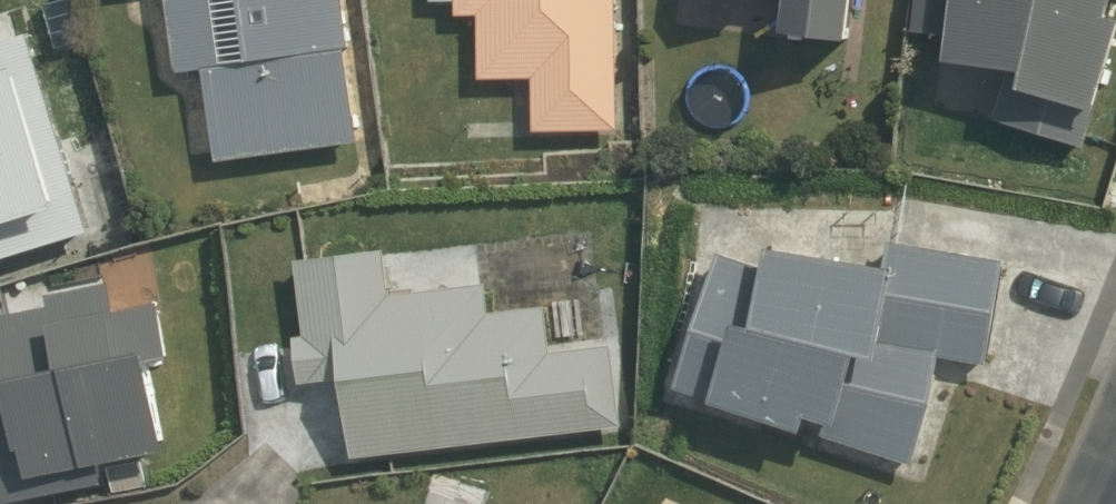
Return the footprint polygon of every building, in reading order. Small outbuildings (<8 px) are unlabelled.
[(338,0),(164,0),(173,72),(202,69),(213,158),(356,140),(338,0)] [(614,0),(428,0),(428,2),(454,2),(454,16),(477,16),(478,78),(531,78),(532,131),(616,129),(614,0)] [(771,29),(844,39),(850,0),(775,0),(771,29)] [(937,58),(1012,65),(1000,119),(1083,147),(1096,104),(1090,102),(1114,19),(1100,15),(1103,0),(944,0),(937,58)] [(92,227),(29,31),(0,40),(0,254),(92,227)] [(937,352),(983,359),(1001,259),(884,240),(882,263),(759,242),(755,263),(716,250),(668,383),(797,423),(801,409),(823,415),(817,430),(909,462),(937,352)] [(347,453),(617,420),(607,337),(545,345),(539,297),(487,303),(483,277),(387,288),(381,245),(292,256),(301,327),(289,329),(295,380),(337,375),(347,453)] [(101,481),(96,457),(165,442),(147,360),(172,355),(158,293),(110,303),(104,277),(44,290),(46,301),(0,311),(0,389),(3,406),(0,406),(0,502),(101,481)]
